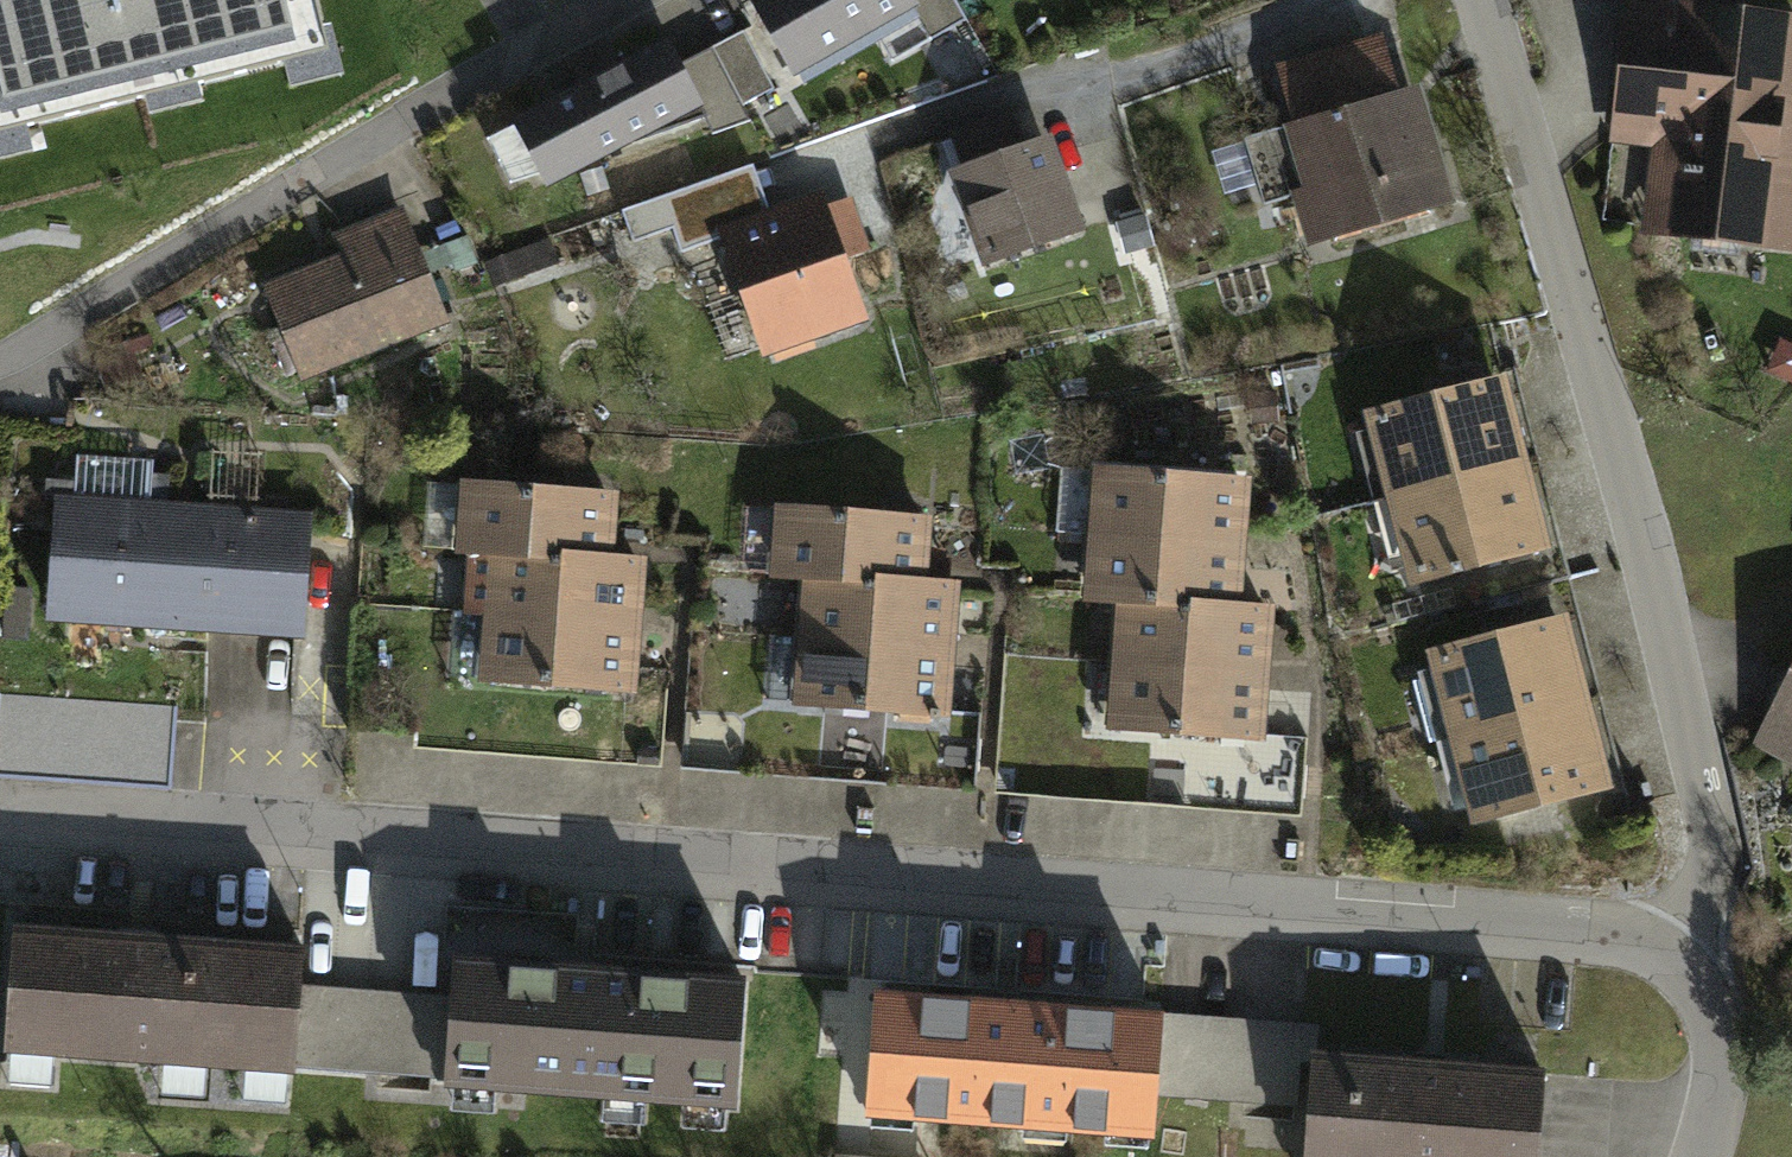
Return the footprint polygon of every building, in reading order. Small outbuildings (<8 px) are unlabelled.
[(328,51),(315,0),(0,0),(0,132),(328,51)] [(752,0),(793,73),(912,5),(931,38),(966,18),(956,0),(752,0)] [(1624,129),(1669,134),(1659,223),(1776,237),(1791,102),(1791,27),(1638,9),(1624,129)] [(744,30),(711,47),(741,105),(774,89),(744,30)] [(678,65),(668,44),(515,123),(546,183),(592,159),(591,157),(704,117),(712,132),(749,120),(741,105),(711,47),(678,65)] [(1382,49),(1284,78),(1298,124),(1248,139),(1267,202),(1316,187),(1330,235),(1451,199),(1434,142),(1412,149),(1382,49)] [(991,123),(952,137),(963,170),(960,172),(991,260),(1074,231),(1042,142),(1002,156),(991,123)] [(822,202),(725,235),(763,346),(848,317),(830,264),(842,260),(822,202)] [(443,317),(400,212),(363,227),(371,248),(270,289),(287,333),(310,324),(326,364),(443,317)] [(1496,384),(1375,415),(1396,495),(1517,464),(1508,429),(1496,384)] [(74,502),(62,501),(54,615),(298,631),(306,518),(166,509),(168,476),(151,475),(152,460),(77,455),(74,502)] [(1517,464),(1396,495),(1417,577),(1452,568),(1454,573),(1461,571),(1459,565),(1538,544),(1528,503),(1517,464)] [(1240,481),(1104,471),(1099,534),(1235,544),(1238,515),(1240,481)] [(607,496),(471,486),(468,549),(603,559),(605,529),(607,496)] [(921,519),(785,510),(780,573),(813,576),(917,583),(919,553),(921,519)] [(1235,544),(1099,534),(1094,597),(1127,600),(1231,607),(1233,570),(1235,544)] [(636,561),(603,559),(468,549),(463,612),(495,614),(630,624),(634,592),(636,561)] [(917,583),(813,576),(808,638),(945,649),(946,618),(949,586),(917,583)] [(1231,607),(1127,600),(1123,662),(1259,672),(1261,646),(1263,610),(1231,607)] [(630,624),(495,614),(490,678),(626,688),(628,656),(630,624)] [(1558,623),(1437,654),(1442,673),(1414,680),(1430,742),(1459,735),(1579,703),(1569,664),(1558,623)] [(942,684),(945,649),(808,638),(772,636),(767,699),(940,712),(942,684)] [(1259,672),(1123,662),(1117,726),(1254,737),(1257,709),(1259,672)] [(1775,721),(1791,730),(1791,689),(1775,721)] [(172,781),(177,710),(0,697),(0,769),(172,781)] [(1579,703),(1459,735),(1480,815),(1600,784),(1588,736),(1579,703)] [(16,925),(6,1051),(13,1052),(13,1046),(287,1067),(286,1072),(293,1073),(294,1067),(299,989),(303,946),(297,945),(296,951),(168,941),(21,930),(22,925),(16,925)] [(456,958),(446,1085),(453,1086),(453,1081),(727,1101),(727,1105),(734,1106),(743,978),(735,978),(734,983),(600,973),(462,963),(462,958),(456,958)] [(440,999),(299,989),(294,1067),(435,1077),(440,999)] [(877,996),(869,1109),(1152,1129),(1155,1094),(1298,1104),(1303,1027),(1042,1008),(877,996)] [(1307,1156),(1535,1156),(1541,1075),(1430,1066),(1315,1058),(1307,1156)]
